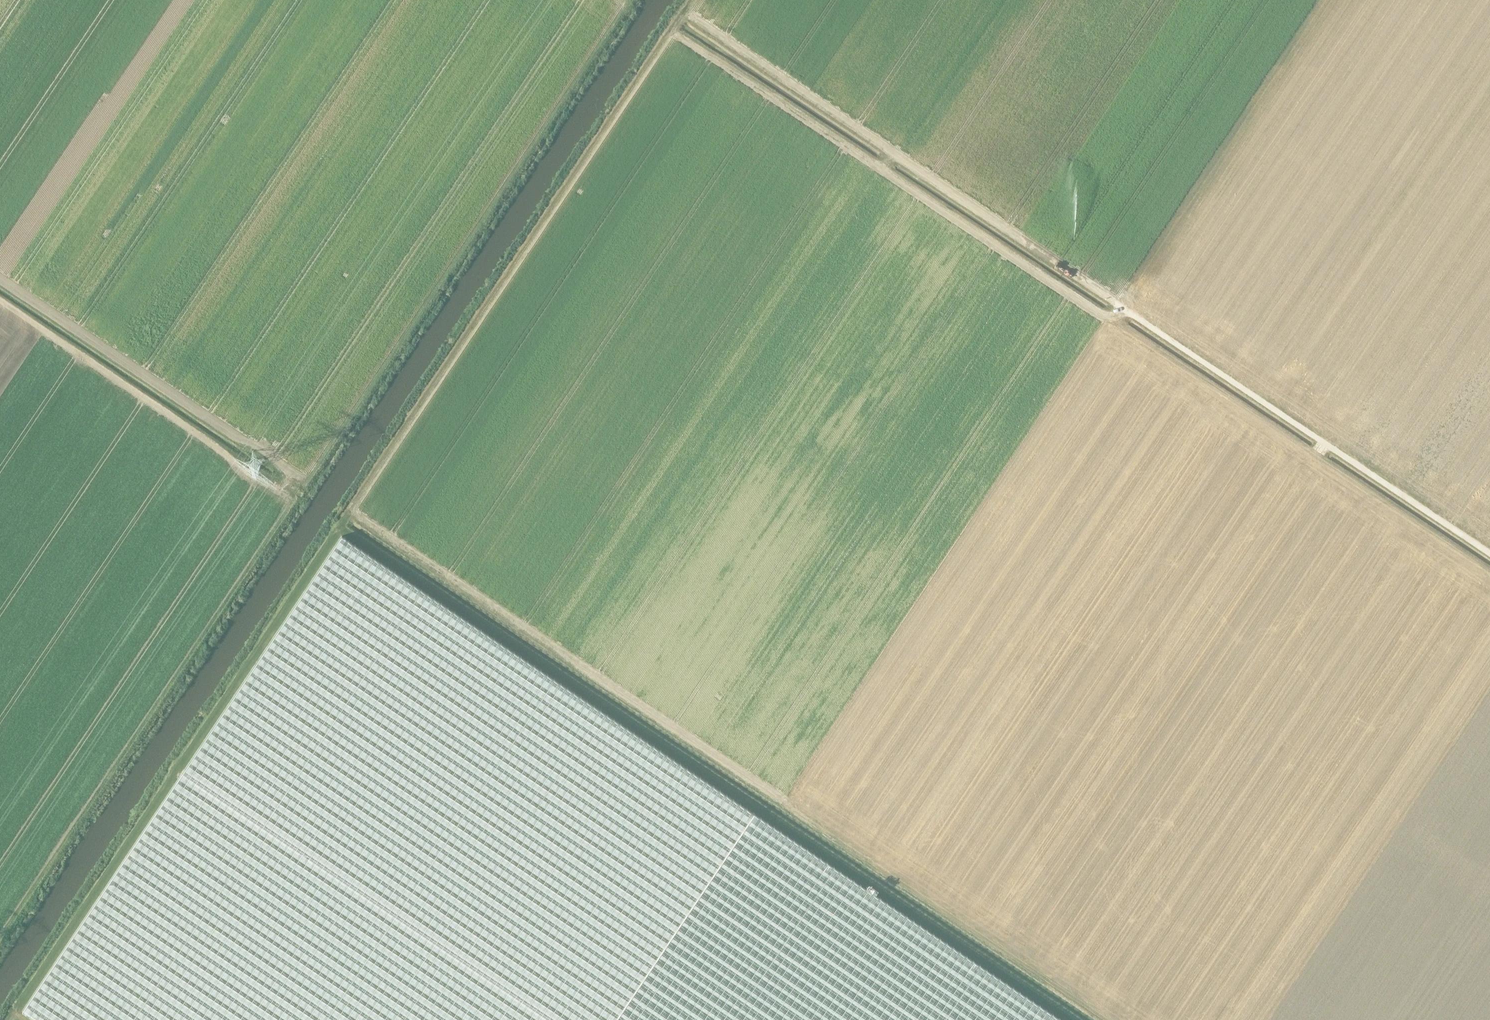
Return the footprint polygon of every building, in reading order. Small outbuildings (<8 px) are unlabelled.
[(22,1010),(37,1019),(615,1019),(754,813),(341,536),(22,1010)] [(615,1019),(1063,1019),(754,813),(615,1019)]
